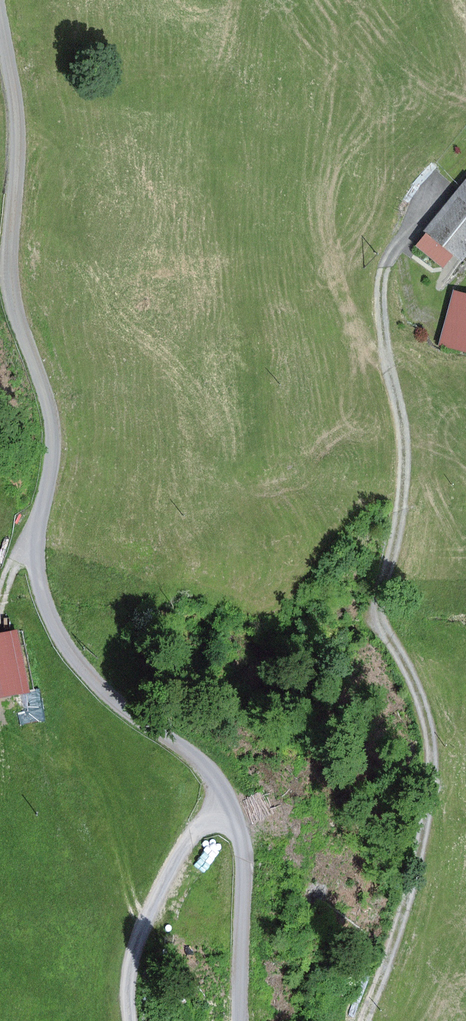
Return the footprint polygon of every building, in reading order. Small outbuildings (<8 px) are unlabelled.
[(421,232),(423,233),(413,246),(439,268),(449,255),(458,262),(465,252),(465,177),(421,232)] [(451,291),(437,346),(465,354),(465,295),(451,291)] [(30,692),(19,632),(0,636),(0,698),(30,692)]
